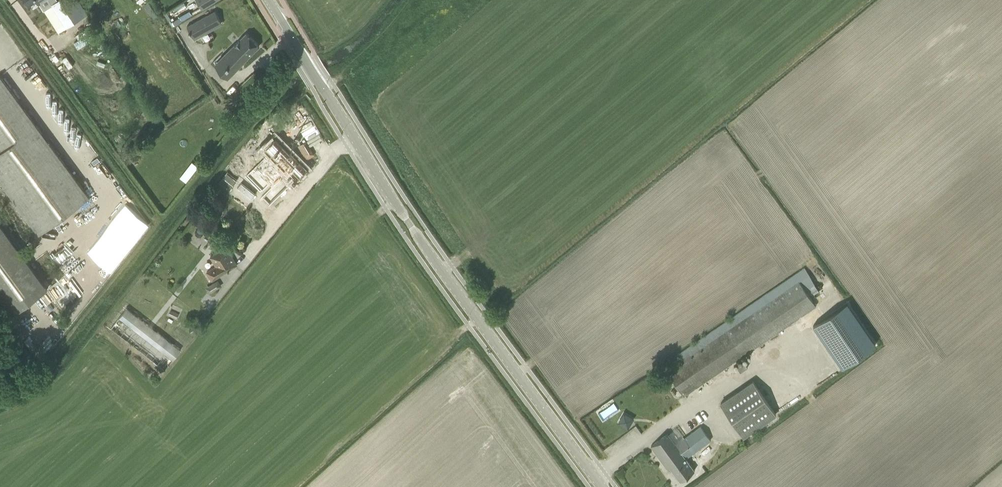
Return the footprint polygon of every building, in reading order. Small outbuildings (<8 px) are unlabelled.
[(52,4),(52,5),(43,10),(57,32),(82,17),(71,0),(58,0),(57,1),(57,0),(49,0),(52,4)] [(200,10),(218,0),(195,0),(200,10)] [(222,24),(215,13),(188,30),(195,41),(222,24)] [(73,41),(78,48),(93,37),(89,31),(73,41)] [(243,58),(245,56),(247,58),(259,46),(246,33),(221,58),(219,56),(213,62),(228,77),(245,60),(243,58)] [(0,75),(0,181),(38,234),(89,197),(0,75)] [(274,136),(261,148),(293,180),(306,167),(289,149),(288,150),(274,136)] [(0,225),(0,300),(11,315),(47,289),(0,225)] [(206,272),(211,281),(237,266),(225,247),(212,256),(218,265),(206,272)] [(681,362),(666,372),(683,396),(742,355),(815,305),(799,281),(800,280),(808,287),(814,283),(804,268),(794,274),(677,355),(681,362)] [(52,297),(69,283),(65,279),(48,292),(52,297)] [(217,281),(206,287),(210,293),(220,286),(217,281)] [(846,303),(813,326),(842,368),(875,345),(846,303)] [(165,371),(180,349),(127,308),(111,329),(165,371)] [(171,311),(169,316),(176,319),(178,314),(171,311)] [(737,368),(740,373),(747,368),(744,363),(737,368)] [(720,404),(743,437),(776,414),(753,381),(720,404)] [(623,412),(617,422),(627,428),(633,418),(623,412)] [(667,468),(669,467),(680,481),(694,470),(685,458),(710,440),(700,426),(680,441),(679,440),(674,443),(667,434),(659,440),(651,446),(667,468)]
